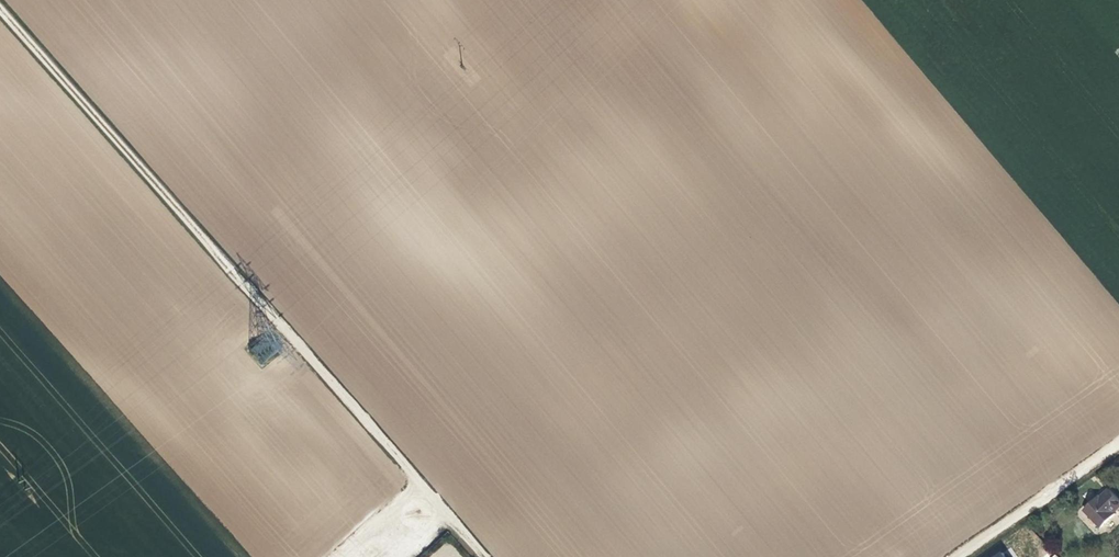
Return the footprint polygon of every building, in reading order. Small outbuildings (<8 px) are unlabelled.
[(1118,508),(1118,498),(1110,488),(1102,496),(1100,494),(1084,509),(1102,528),(1118,513),(1116,511),(1118,508)]
